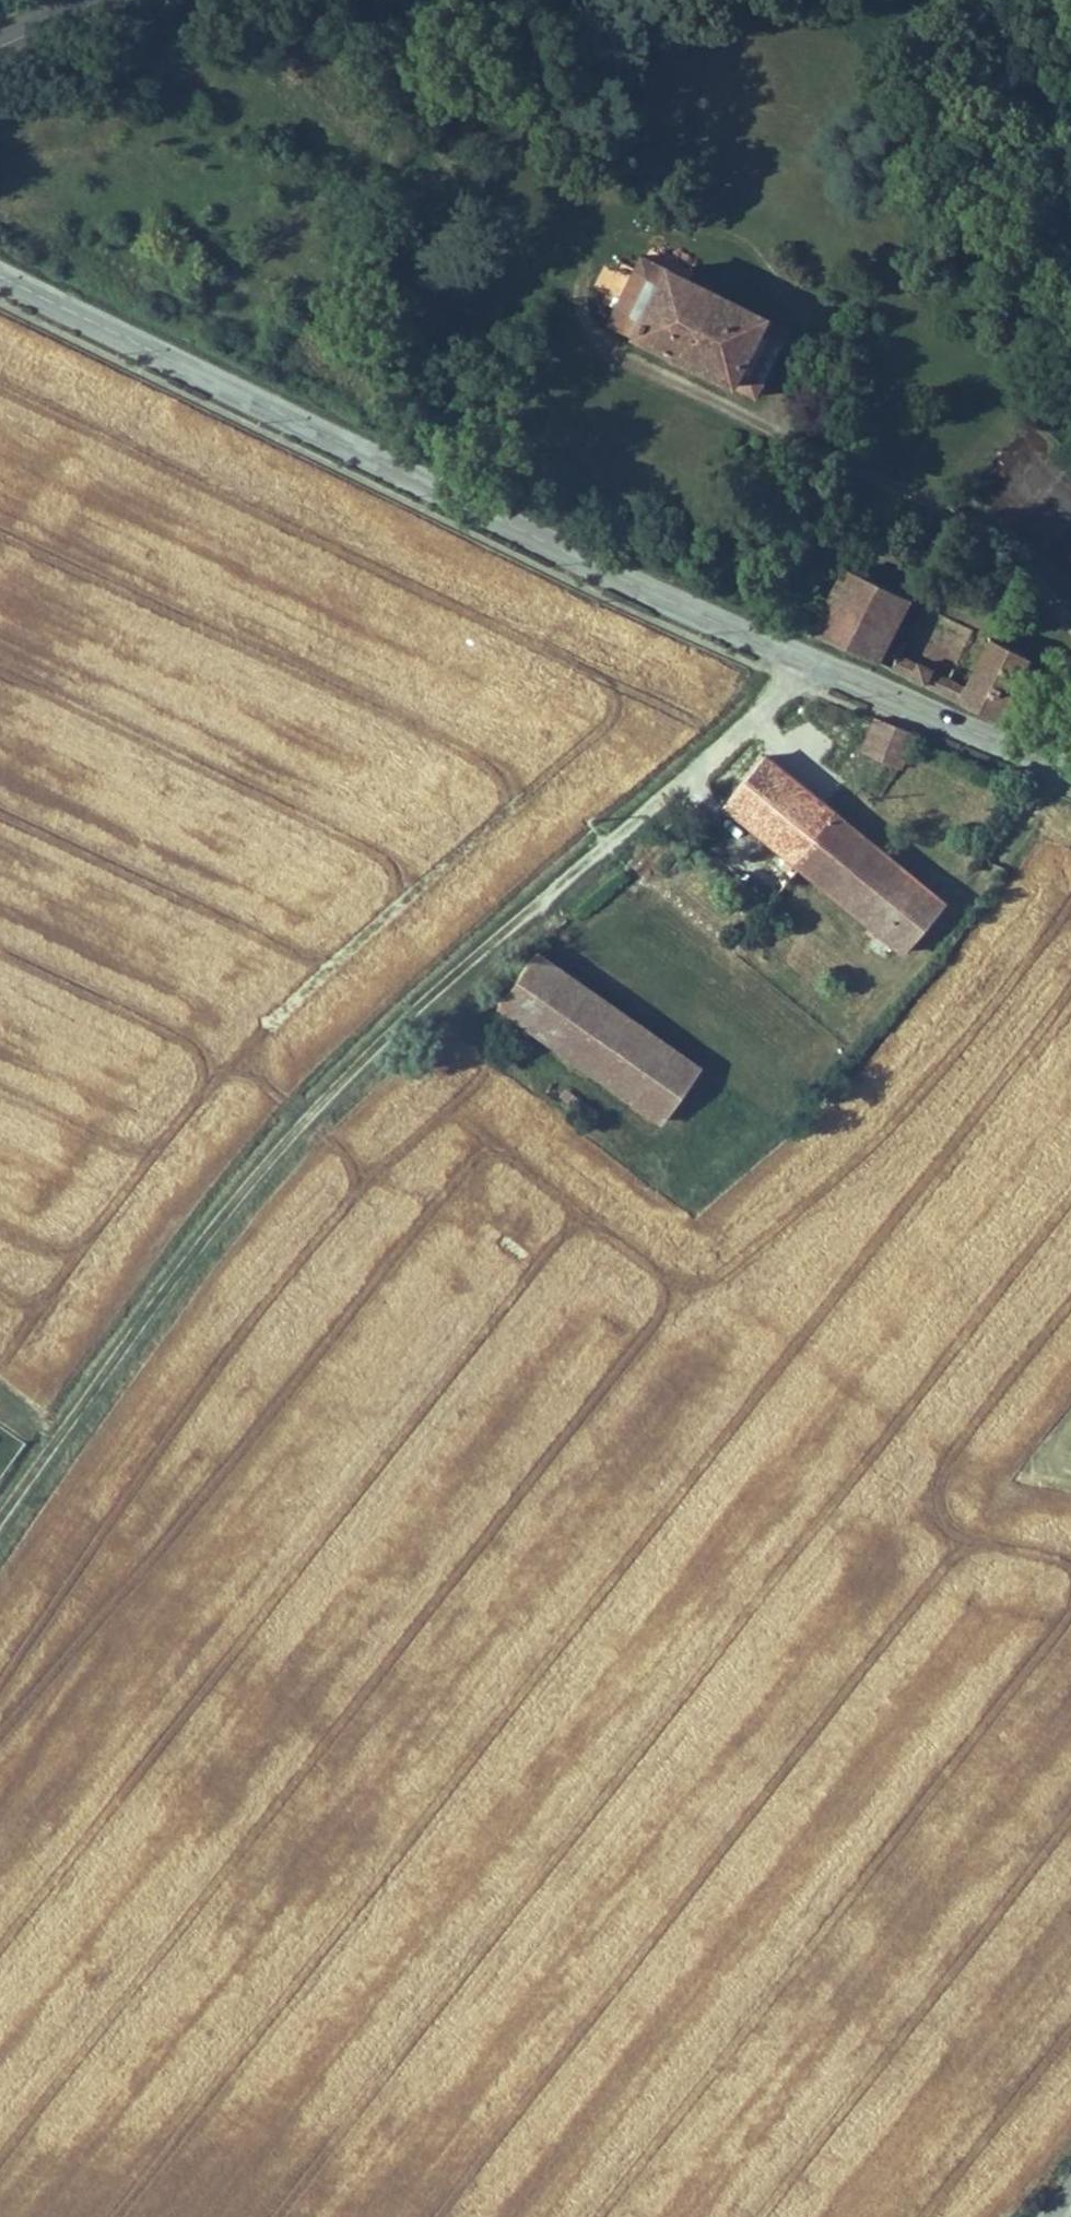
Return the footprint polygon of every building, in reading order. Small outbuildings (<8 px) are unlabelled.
[(807,314),(659,241),(625,307),(774,381),(807,314)] [(860,551),(828,617),(889,646),(920,580),(860,551)] [(1007,622),(975,688),(1011,706),(1043,639),(1007,622)] [(895,773),(909,739),(873,724),(856,761),(895,773)] [(941,907),(773,769),(735,808),(906,948),(941,907)] [(501,1007),(550,1040),(586,992),(536,956),(501,1007)] [(675,1052),(586,992),(550,1040),(641,1103),(675,1052)] [(675,1052),(641,1103),(665,1120),(701,1070),(675,1052)]
